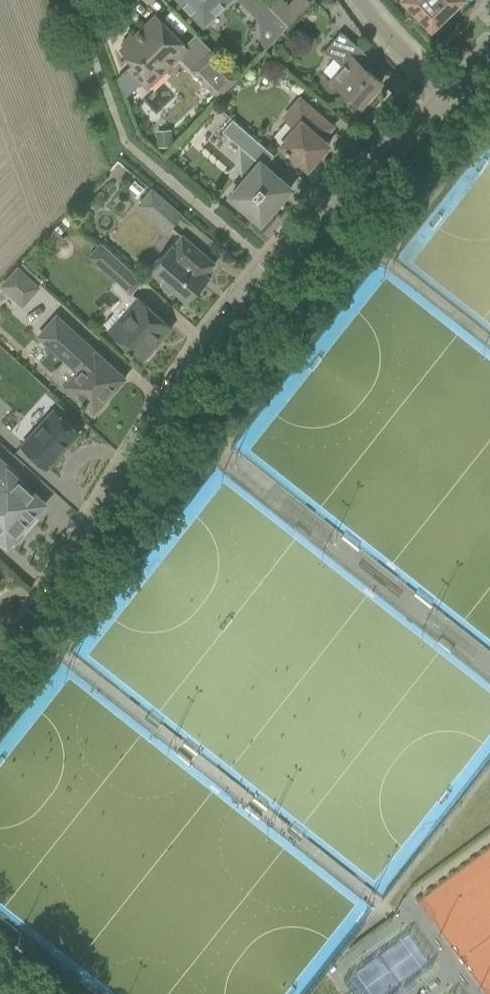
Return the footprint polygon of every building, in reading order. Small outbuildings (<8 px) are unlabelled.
[(203,24),(228,0),(180,0),(203,24)] [(263,0),(240,0),(260,21),(263,18),(280,35),(288,26),(270,7),(263,0)] [(286,5),(282,0),(277,0),(270,7),(288,26),(297,16),(286,5)] [(432,29),(462,0),(404,0),(432,29)] [(188,48),(185,46),(155,15),(133,37),(131,34),(121,44),(123,46),(120,49),(134,63),(129,68),(147,87),(188,48)] [(351,56),(359,47),(340,32),(325,50),(343,66),(331,79),(362,105),(381,82),(351,56)] [(218,98),(238,78),(210,49),(190,69),(218,98)] [(323,139),(333,126),(300,98),(284,116),(296,127),(281,145),(308,168),(310,166),(313,166),(320,159),(319,155),(329,144),(323,139)] [(265,165),(274,155),(232,119),(222,131),(259,162),(230,196),(261,223),(291,188),(265,165)] [(169,230),(182,215),(152,189),(139,204),(169,230)] [(206,274),(215,263),(181,234),(151,271),(163,281),(161,284),(171,293),(173,290),(188,303),(209,277),(206,274)] [(131,294),(143,281),(102,243),(89,257),(131,294)] [(23,304),(39,287),(18,268),(2,286),(23,304)] [(153,348),(171,327),(139,298),(109,330),(129,348),(128,350),(131,353),(132,351),(142,360),(143,358),(147,359),(154,352),(153,348)] [(75,334),(76,333),(57,315),(42,331),(69,356),(68,357),(69,364),(77,371),(64,385),(83,402),(82,404),(95,415),(104,405),(102,403),(113,391),(111,389),(123,375),(96,351),(95,352),(75,334)] [(48,417),(22,446),(47,468),(79,433),(58,413),(58,414),(54,410),(48,417)] [(7,544),(44,504),(14,477),(16,475),(0,460),(0,537),(7,544)]
